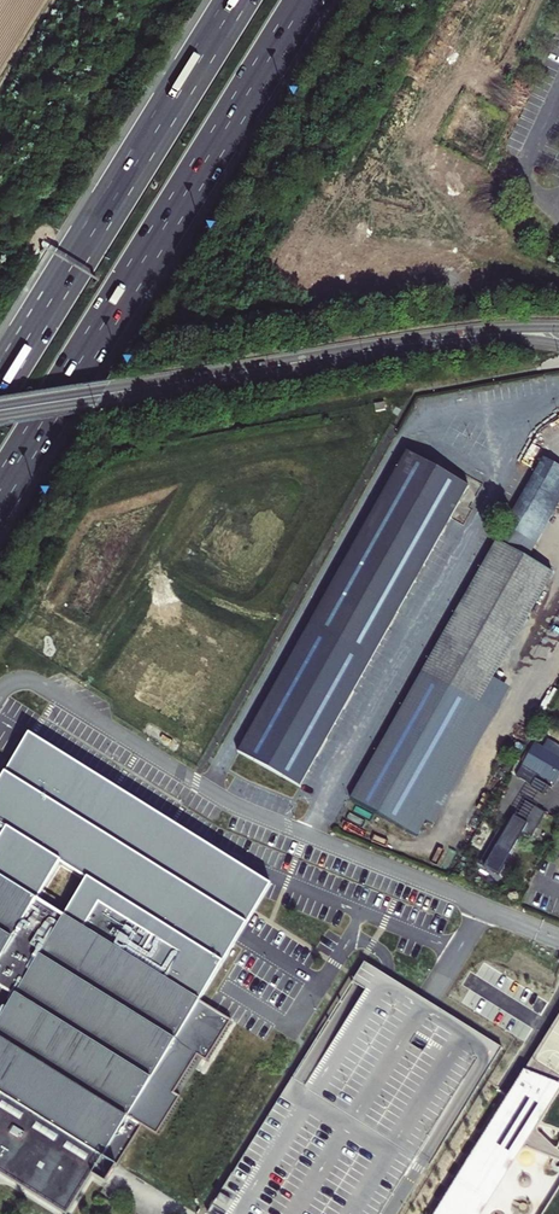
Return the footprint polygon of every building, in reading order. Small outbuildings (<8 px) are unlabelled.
[(468,488),(407,453),(238,755),(299,789),(468,488)] [(544,459),(505,528),(526,540),(558,481),(558,468),(544,459)] [(558,506),(558,481),(526,540),(521,548),(518,553),(529,559),(532,554),(536,546),(558,506)] [(521,548),(526,540),(505,528),(500,537),(521,548)] [(518,553),(521,548),(500,537),(423,674),(461,695),(536,563),(529,559),(518,553)] [(553,573),(536,563),(461,695),(479,705),(494,679),(553,573)] [(479,705),(461,695),(423,674),(351,800),(407,831),(479,705)] [(510,688),(494,679),(479,705),(407,831),(417,837),(426,822),(432,825),(510,688)] [(202,996),(241,934),(272,885),(250,871),(28,729),(24,736),(0,776),(0,872),(60,910),(77,882),(185,949),(169,976),(202,996)] [(558,775),(558,746),(548,739),(542,749),(535,744),(523,764),(555,783),(558,775)] [(545,813),(523,801),(505,833),(500,831),(481,865),(499,875),(522,834),(530,839),(545,813)] [(0,872),(0,1166),(71,1211),(95,1171),(110,1180),(115,1173),(146,1122),(161,1131),(184,1093),(178,1089),(201,1051),(210,1057),(235,1016),(202,996),(169,976),(185,949),(77,882),(60,910),(0,872)] [(437,1213),(480,1213),(519,1152),(523,1148),(526,1147),(558,1160),(558,1147),(558,1148),(554,1147),(538,1130),(538,1126),(541,1125),(558,1132),(558,1018),(437,1213)] [(545,1213),(558,1213),(558,1191),(545,1213)]
